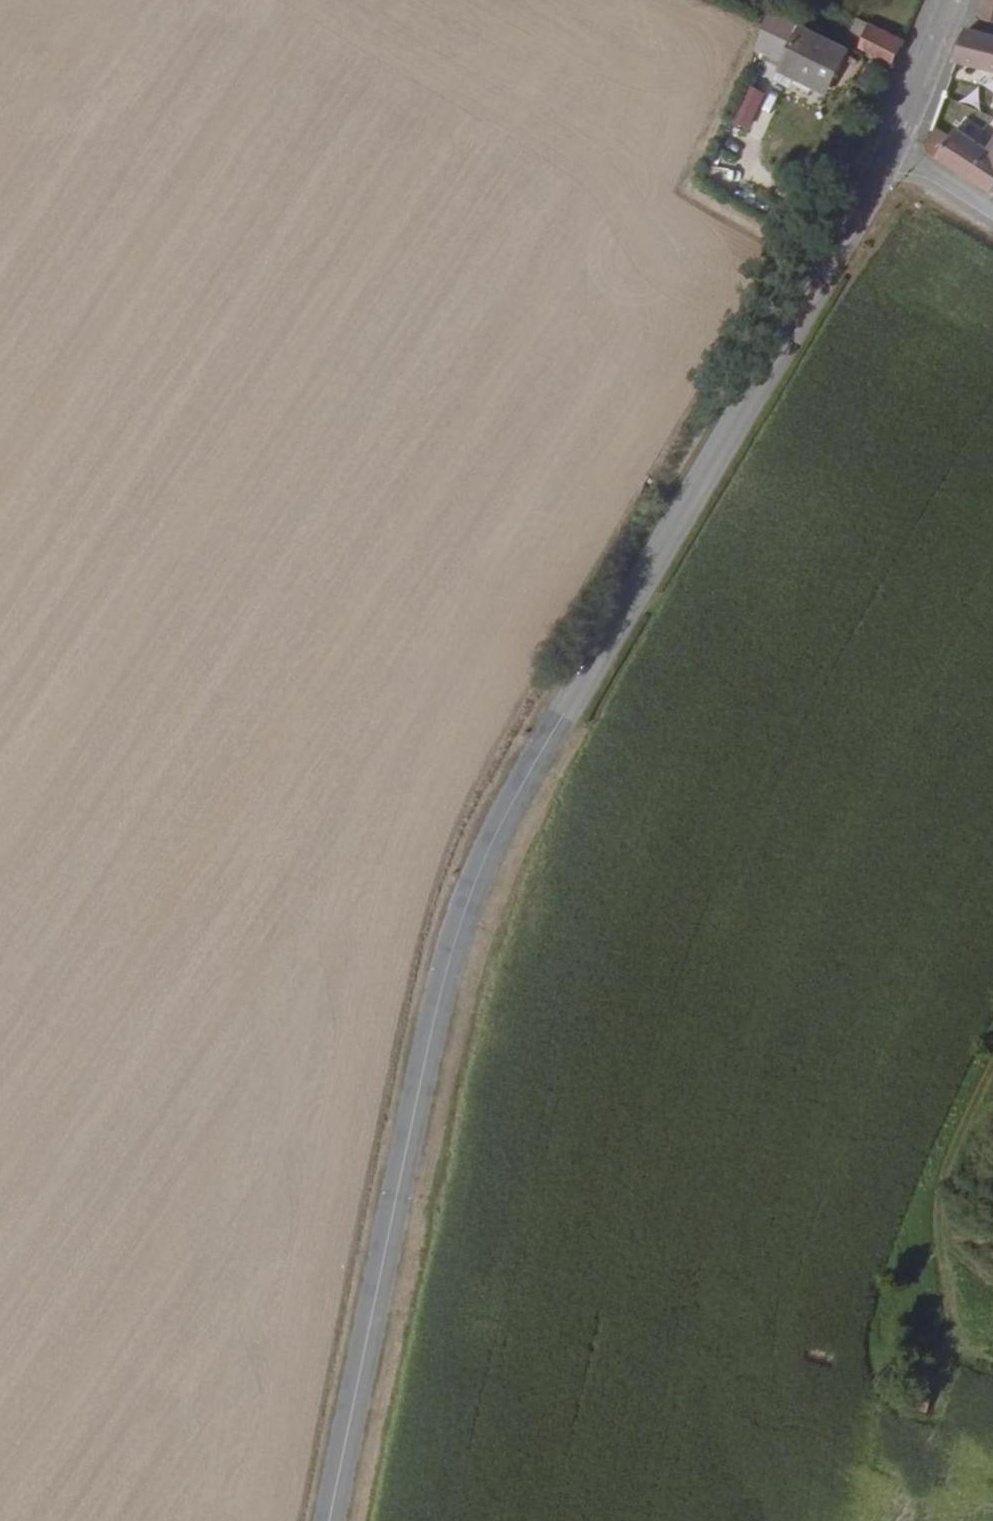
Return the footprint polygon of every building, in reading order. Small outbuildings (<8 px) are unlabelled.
[(981,20),(992,23),(992,0),(985,0),(981,20)] [(847,51),(859,56),(871,25),(859,21),(847,51)] [(859,56),(899,72),(915,40),(871,25),(859,56)] [(977,36),(969,33),(956,66),(974,72),(992,76),(992,40),(977,36)] [(785,69),(826,94),(844,61),(802,36),(785,69)] [(816,110),(826,94),(785,69),(776,85),(816,110)] [(746,87),(730,123),(748,131),(765,96),(746,87)] [(930,135),(924,150),(988,191),(992,183),(992,137),(980,154),(951,134),(942,145),(930,135)]
